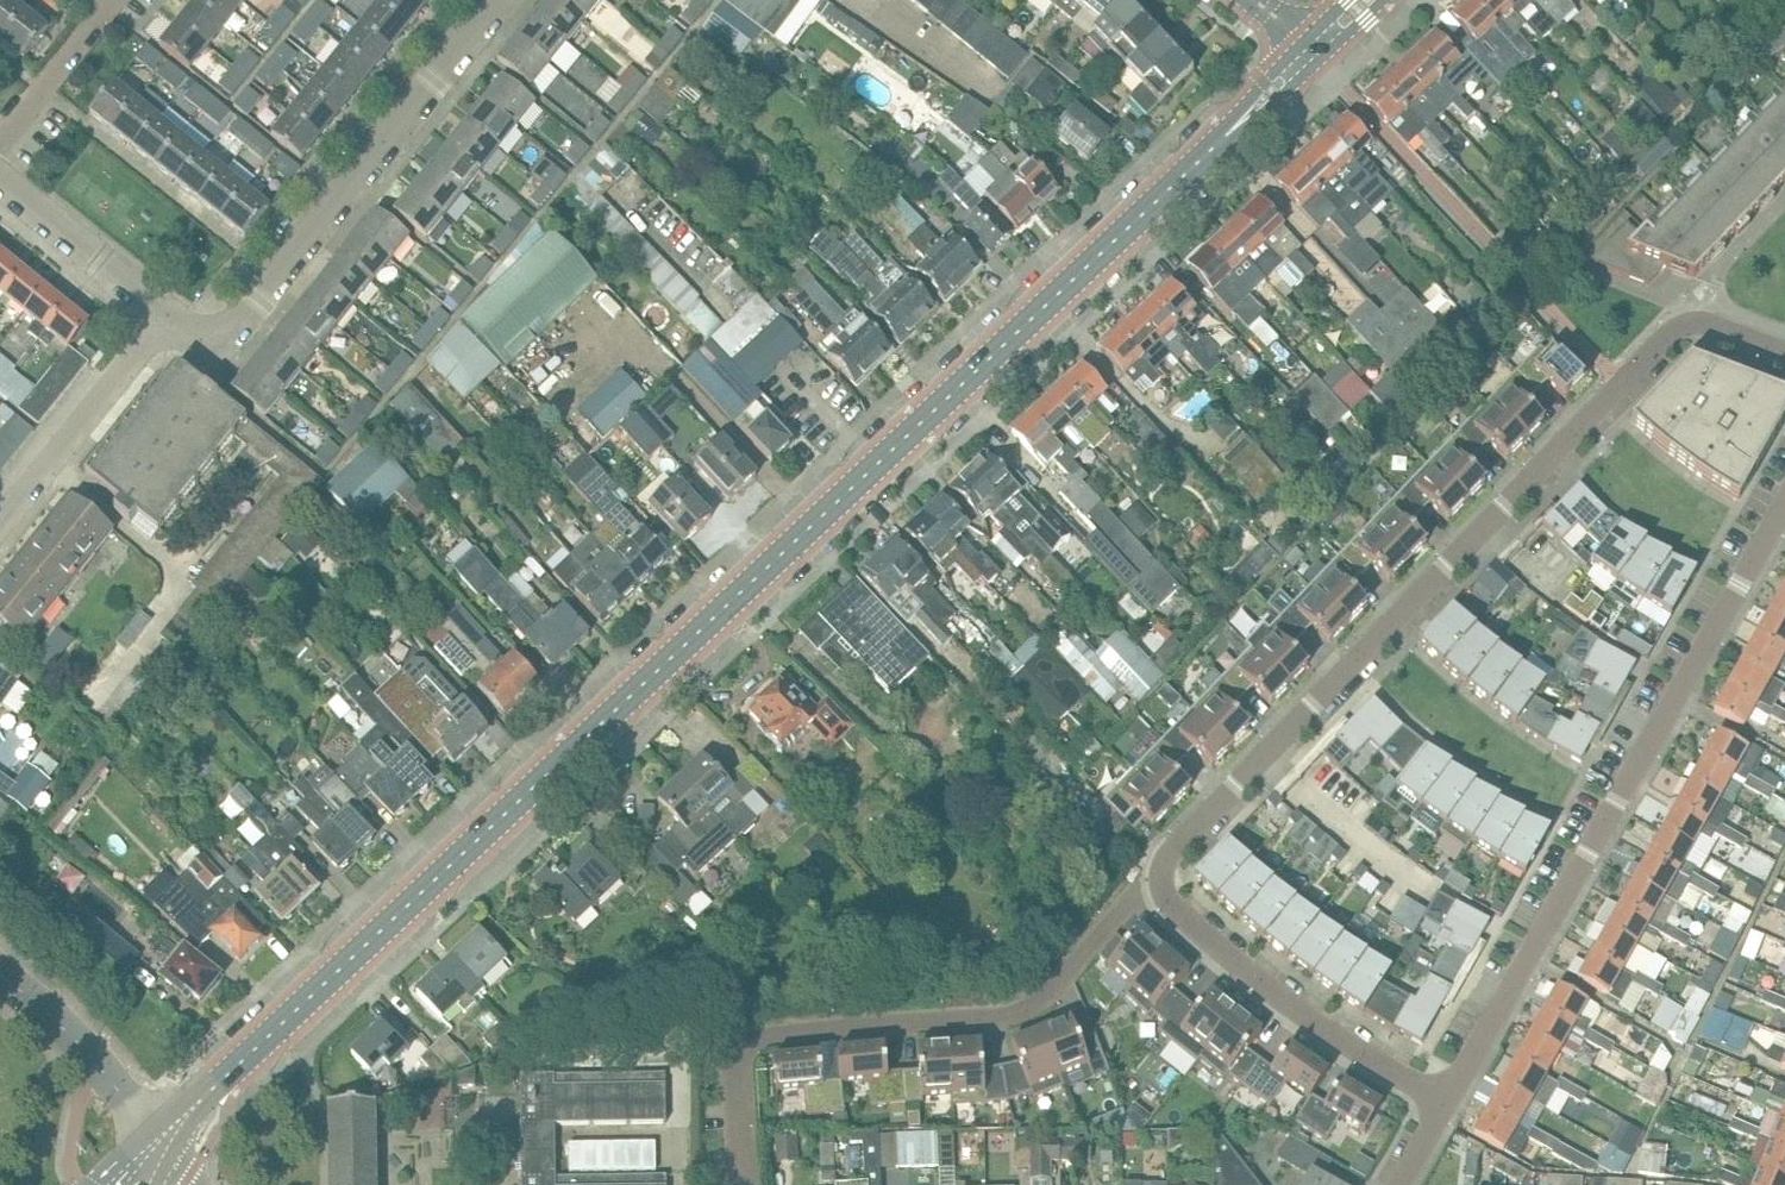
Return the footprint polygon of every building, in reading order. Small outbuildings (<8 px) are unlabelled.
[(12,0),(0,0),(0,40),(1,41),(25,11),(12,0)] [(243,3),(240,0),(196,0),(196,1),(226,25),(243,3)] [(318,27),(332,10),(320,0),(317,0),(304,16),(318,27)] [(378,3),(408,28),(426,6),(419,0),(381,0),(378,3)] [(585,20),(559,0),(547,0),(534,16),(567,43),(585,20)] [(585,20),(601,0),(559,0),(585,20)] [(696,0),(695,0),(682,17),(692,25),(706,8),(696,0)] [(713,0),(696,0),(706,8),(713,0)] [(723,2),(787,47),(789,45),(821,1),(822,0),(725,0),(723,2)] [(829,12),(833,6),(825,0),(821,6),(829,12)] [(939,0),(920,0),(916,4),(928,14),(939,0)] [(939,23),(958,0),(939,0),(928,14),(939,23)] [(939,23),(951,32),(970,8),(960,0),(958,0),(939,23)] [(1054,6),(1073,20),(1082,10),(1089,0),(1059,0),(1054,6)] [(1082,10),(1100,25),(1120,0),(1089,0),(1082,10)] [(1089,38),(1105,56),(1110,51),(1143,19),(1125,0),(1120,0),(1100,25),(1093,34),(1091,36),(1089,38)] [(1453,18),(1470,35),(1461,44),(1460,44),(1467,51),(1471,56),(1493,79),(1497,84),(1500,87),(1500,86),(1512,75),(1523,64),(1519,55),(1513,47),(1470,0),(1466,0),(1457,8),(1461,12),(1453,18)] [(1513,47),(1519,55),(1523,64),(1526,61),(1535,53),(1517,34),(1526,25),(1511,10),(1502,0),(1470,0),(1513,47)] [(1511,10),(1526,25),(1541,41),(1558,25),(1534,0),(1502,0),(1511,10)] [(1558,25),(1576,9),(1568,0),(1534,0),(1558,25)] [(178,23),(208,47),(226,25),(196,1),(178,23)] [(378,3),(361,25),(391,50),(408,28),(378,3)] [(703,28),(702,29),(740,60),(742,57),(762,31),(724,3),(703,28)] [(281,33),(295,16),(281,6),(268,23),(281,33)] [(833,6),(827,16),(878,49),(884,39),(833,6)] [(970,8),(951,32),(962,41),(981,18),(970,8)] [(1778,9),(1745,41),(1766,63),(1784,45),(1784,17),(1778,9)] [(25,11),(1,41),(23,59),(48,29),(55,20),(45,13),(39,22),(25,11)] [(304,16),(291,33),(304,44),(318,27),(304,16)] [(534,16),(516,38),(549,65),(567,43),(534,16)] [(962,41),(973,50),(993,27),(981,18),(962,41)] [(1143,19),(1110,51),(1126,68),(1159,36),(1143,19)] [(190,69),(208,47),(178,23),(160,45),(190,69)] [(267,51),(281,33),(268,23),(254,40),(267,51)] [(361,25),(343,47),(373,71),(391,50),(361,25)] [(670,52),(683,36),(673,27),(659,44),(670,52)] [(993,27),(973,50),(985,60),(1004,36),(993,27)] [(1004,36),(985,60),(996,69),(1015,45),(1004,36)] [(1159,36),(1126,68),(1143,85),(1176,53),(1159,36)] [(1425,39),(1414,49),(1460,97),(1466,92),(1461,87),(1473,77),(1483,88),(1493,79),(1471,56),(1467,51),(1458,60),(1435,36),(1428,42),(1425,39)] [(516,38),(498,61),(541,97),(560,74),(549,65),(516,38)] [(283,43),(269,60),(282,71),(296,54),(283,43)] [(164,58),(147,44),(136,57),(154,71),(164,58)] [(670,52),(659,44),(645,61),(656,69),(670,52)] [(996,69),(1008,78),(1027,55),(1015,45),(996,69)] [(343,47),(325,69),(355,93),(373,71),(343,47)] [(796,48),(793,52),(801,58),(804,54),(796,48)] [(1407,62),(1400,68),(1443,113),(1453,104),(1468,120),(1475,113),(1460,97),(1414,49),(1404,59),(1407,62)] [(246,50),(232,67),(246,77),(259,60),(246,50)] [(1138,90),(1131,98),(1146,115),(1160,103),(1193,71),(1176,53),(1143,85),(1138,90)] [(1054,54),(1046,63),(1060,74),(1068,65),(1054,54)] [(1032,58),(994,105),(1002,112),(1020,90),(1044,109),(1064,84),(1032,58)] [(269,60),(255,77),(268,88),(282,71),(269,60)] [(186,76),(169,62),(158,75),(176,89),(186,76)] [(1068,65),(1060,74),(1073,84),(1080,75),(1068,65)] [(655,87),(674,102),(690,82),(671,66),(655,87)] [(232,94),(246,77),(232,67),(218,84),(232,94)] [(1390,71),(1380,81),(1438,143),(1441,147),(1449,140),(1433,123),(1443,113),(1400,68),(1394,75),(1390,71)] [(325,69),(308,91),(338,115),(355,93),(325,69)] [(633,96),(647,80),(636,71),(623,88),(633,96)] [(1652,74),(1640,86),(1653,100),(1644,108),(1660,125),(1681,105),(1682,104),(1673,94),(1653,73),(1652,74)] [(517,127),(535,104),(502,78),(484,101),(517,127)] [(1365,101),(1365,102),(1407,147),(1408,146),(1417,137),(1433,155),(1441,147),(1438,143),(1380,81),(1369,91),(1373,94),(1366,101),(1365,101)] [(112,130),(137,101),(114,82),(90,112),(112,130)] [(212,97),(196,83),(185,97),(201,110),(212,97)] [(1090,83),(1083,92),(1096,103),(1104,94),(1090,83)] [(233,104),(246,115),(261,98),(247,87),(233,104)] [(640,105),(663,123),(678,105),(674,102),(655,87),(640,105)] [(619,113),(633,96),(623,88),(609,105),(619,113)] [(320,137),(338,115),(308,91),(290,113),(320,137)] [(1117,105),(1104,94),(1096,103),(1109,114),(1117,105)] [(989,111),(966,95),(946,120),(969,136),(989,111)] [(212,97),(201,110),(219,124),(230,111),(212,97)] [(1641,236),(1627,223),(1589,262),(1648,284),(1666,266),(1694,276),(1734,234),(1738,237),(1749,226),(1746,222),(1784,183),(1784,184),(1784,99),(1652,237),(1646,232),(1641,236)] [(134,148),(158,118),(137,101),(112,130),(134,148)] [(499,149),(517,127),(484,101),(466,123),(499,149)] [(1638,144),(1658,124),(1636,101),(1616,121),(1638,144)] [(1088,162),(1109,136),(1075,109),(1054,135),(1088,162)] [(290,113),(272,136),(302,160),(320,137),(290,113)] [(596,141),(610,124),(600,115),(586,132),(596,141)] [(156,166),(180,136),(158,118),(134,148),(156,166)] [(1125,118),(1121,123),(1117,127),(1131,138),(1138,129),(1125,118)] [(256,132),(240,119),(229,132),(245,145),(256,132)] [(1360,152),(1370,143),(1347,119),(1340,125),(1336,122),(1326,132),(1387,198),(1394,192),(1377,175),(1379,173),(1360,152)] [(448,145),(481,172),(499,149),(466,123),(448,145)] [(274,147),(256,132),(245,145),(263,160),(274,147)] [(1387,198),(1326,132),(1315,142),(1319,145),(1312,151),(1370,214),(1387,198)] [(1660,134),(1633,160),(1648,175),(1674,149),(1660,134)] [(1622,135),(1610,147),(1625,163),(1637,151),(1622,135)] [(178,184),(202,154),(180,136),(156,166),(178,184)] [(590,149),(580,140),(566,157),(576,165),(590,149)] [(1001,143),(989,154),(994,159),(1040,208),(1047,200),(1051,200),(1055,197),(1055,193),(1058,191),(1047,179),(1055,171),(1036,160),(1033,163),(1022,152),(1015,158),(1001,143)] [(463,194),(481,172),(448,145),(430,167),(463,194)] [(1302,154),(1292,164),(1352,228),(1354,229),(1370,214),(1312,151),(1306,157),(1302,154)] [(978,165),(962,181),(964,184),(980,200),(985,196),(1017,229),(1040,208),(994,159),(989,154),(987,153),(978,165)] [(200,201),(224,171),(202,154),(178,184),(200,201)] [(301,168),(283,154),(272,168),(290,181),(301,168)] [(1358,234),(1352,228),(1292,164),(1281,174),(1284,177),(1277,184),(1315,224),(1324,215),(1350,242),(1358,234)] [(412,190),(445,216),(463,194),(430,167),(412,190)] [(553,193),(567,176),(556,168),(543,184),(553,193)] [(222,219),(246,189),(224,171),(200,201),(222,219)] [(553,193),(543,184),(529,201),(539,210),(553,193)] [(965,225),(991,253),(1012,234),(964,184),(953,194),(974,217),(965,225)] [(245,237),(269,207),(246,189),(222,219),(245,237)] [(394,213),(427,239),(445,216),(412,190),(394,213)] [(588,210),(598,222),(613,209),(603,197),(588,210)] [(900,198),(891,207),(900,213),(943,264),(946,262),(954,271),(950,274),(958,284),(960,282),(961,281),(970,273),(973,275),(982,267),(953,237),(944,245),(943,246),(923,225),(925,223),(900,198)] [(1592,201),(1575,217),(1586,228),(1603,212),(1592,201)] [(1248,205),(1238,215),(1283,264),(1286,261),(1304,278),(1305,279),(1307,277),(1314,270),(1296,251),(1301,247),(1259,202),(1252,208),(1248,205)] [(891,207),(883,214),(890,222),(927,262),(917,271),(925,280),(945,302),(955,293),(952,290),(958,284),(950,274),(954,271),(946,262),(943,264),(900,213),(891,207)] [(377,211),(358,234),(391,261),(410,238),(377,211)] [(517,237),(530,220),(520,212),(506,228),(517,237)] [(1231,228),(1224,234),(1247,259),(1266,280),(1266,279),(1275,271),(1277,273),(1292,288),(1293,290),(1304,278),(1286,261),(1283,264),(1238,215),(1227,224),(1231,228)] [(487,285),(491,289),(552,232),(541,220),(487,285)] [(503,254),(517,237),(506,228),(492,245),(503,254)] [(491,289),(459,319),(505,368),(598,281),(552,232),(491,289)] [(828,232),(812,250),(832,268),(841,276),(845,273),(860,289),(862,286),(874,298),(866,306),(872,313),(901,344),(910,335),(907,333),(914,326),(905,317),(909,314),(901,305),(900,306),(870,276),(863,266),(850,252),(844,245),(828,232)] [(373,283),(391,261),(358,234),(340,256),(373,283)] [(844,245),(850,252),(863,266),(870,276),(900,306),(901,305),(909,314),(905,317),(914,326),(916,324),(926,315),(928,318),(937,310),(916,287),(908,279),(902,285),(855,234),(844,245)] [(1214,237),(1204,247),(1249,296),(1261,307),(1269,300),(1257,288),(1238,267),(1247,259),(1224,234),(1217,240),(1214,237)] [(1558,254),(1544,239),(1536,246),(1551,262),(1558,254)] [(1196,260),(1189,267),(1231,312),(1235,316),(1236,315),(1249,329),(1260,319),(1262,317),(1266,313),(1264,311),(1261,307),(1249,296),(1204,247),(1193,256),(1196,260)] [(2,252),(0,254),(0,291),(4,294),(23,270),(2,252)] [(322,278),(355,305),(373,283),(340,256),(322,278)] [(479,282),(493,265),(483,256),(469,273),(479,282)] [(725,327),(711,340),(756,387),(796,349),(802,343),(790,329),(782,321),(779,318),(730,267),(714,282),(742,312),(728,325),(725,327)] [(4,294),(25,311),(45,287),(23,270),(4,294)] [(337,327),(355,305),(322,278),(304,300),(337,327)] [(473,290),(463,281),(449,298),(459,307),(473,290)] [(813,282),(802,292),(814,305),(826,318),(855,349),(857,347),(865,355),(861,359),(870,368),(872,367),(872,366),(881,357),(884,360),(893,352),(851,308),(844,315),(813,282)] [(1160,288),(1149,298),(1210,363),(1215,357),(1222,351),(1210,339),(1206,342),(1195,329),(1206,318),(1195,306),(1192,308),(1190,305),(1176,290),(1170,284),(1163,291),(1160,288)] [(66,305),(45,287),(25,311),(36,320),(27,331),(38,339),(66,305)] [(1408,289),(1381,312),(1412,348),(1438,325),(1417,300),(1408,289)] [(802,292),(794,300),(818,325),(828,336),(818,344),(857,386),(866,377),(863,375),(870,368),(861,359),(865,355),(857,347),(855,349),(826,318),(814,305),(802,292)] [(1142,311),(1136,317),(1159,341),(1172,355),(1177,361),(1186,353),(1190,357),(1207,376),(1215,368),(1220,362),(1215,357),(1210,363),(1149,298),(1139,307),(1142,311)] [(286,323),(319,349),(337,327),(304,300),(286,323)] [(1368,344),(1391,368),(1412,348),(1381,312),(1370,300),(1347,322),(1361,336),(1368,344)] [(57,337),(69,346),(88,322),(66,305),(38,339),(48,348),(57,337)] [(436,334),(450,318),(439,309),(426,325),(436,334)] [(1126,320),(1115,330),(1161,379),(1162,378),(1157,372),(1160,370),(1158,368),(1172,355),(1159,341),(1136,317),(1129,323),(1126,320)] [(459,322),(441,344),(480,384),(500,365),(459,322)] [(301,371),(319,349),(286,323),(268,345),(301,371)] [(436,334),(426,325),(412,342),(422,351),(436,334)] [(1464,356),(1438,325),(1412,348),(1440,382),(1464,356)] [(1473,327),(1460,337),(1470,349),(1483,339),(1473,327)] [(1108,343),(1101,350),(1124,374),(1134,385),(1144,376),(1153,386),(1161,379),(1115,330),(1105,339),(1108,343)] [(1361,336),(1355,341),(1362,349),(1368,344),(1361,336)] [(711,340),(682,368),(733,422),(745,411),(756,424),(745,434),(771,462),(775,458),(778,458),(782,455),(782,451),(792,441),(779,427),(786,419),(756,387),(711,340)] [(441,344),(426,360),(464,400),(480,384),(441,344)] [(283,394),(301,371),(268,345),(250,367),(283,394)] [(69,346),(60,357),(80,373),(89,362),(69,346)] [(1565,397),(1571,391),(1572,392),(1588,375),(1575,363),(1572,366),(1552,347),(1547,353),(1540,346),(1516,371),(1537,392),(1548,380),(1565,397)] [(1440,382),(1412,348),(1391,368),(1421,402),(1440,382)] [(400,378),(413,361),(403,353),(389,369),(400,378)] [(52,367),(72,383),(80,373),(60,357),(52,367)] [(1669,453),(1693,471),(1712,484),(1729,494),(1738,500),(1784,417),(1784,395),(1691,359),(1632,420),(1637,425),(1651,438),(1669,453)] [(162,376),(85,471),(121,500),(115,508),(131,520),(136,513),(139,515),(158,530),(234,437),(247,447),(224,475),(245,492),(266,467),(280,478),(261,500),(255,508),(237,529),(231,537),(213,559),(207,566),(194,582),(191,585),(196,590),(177,613),(196,629),(198,630),(226,596),(252,565),(255,562),(257,560),(274,538),(276,537),(297,511),(322,481),(219,398),(205,387),(179,366),(167,380),(162,376)] [(52,367),(44,377),(64,394),(72,383),(52,367)] [(264,417),(283,394),(250,367),(232,390),(264,417)] [(1072,371),(1061,380),(1107,429),(1115,421),(1095,401),(1105,392),(1082,367),(1075,374),(1072,371)] [(1391,368),(1369,391),(1370,392),(1401,424),(1421,402),(1391,368)] [(400,378),(389,369),(375,386),(385,395),(400,378)] [(1351,370),(1330,390),(1348,412),(1370,392),(1369,391),(1351,370)] [(645,398),(620,371),(598,391),(607,400),(585,420),(602,438),(645,398)] [(1537,392),(1516,371),(1487,402),(1525,439),(1544,420),(1526,403),(1537,392)] [(35,388),(55,404),(64,394),(44,377),(35,388)] [(1349,413),(1348,412),(1330,390),(1318,377),(1296,398),(1328,431),(1349,413)] [(9,401),(19,408),(25,400),(27,398),(35,388),(26,380),(9,401)] [(1054,394),(1047,400),(1070,424),(1090,445),(1094,449),(1111,433),(1110,433),(1107,429),(1061,380),(1051,390),(1054,394)] [(467,445),(417,393),(411,386),(390,406),(446,465),(467,445)] [(35,388),(27,398),(47,414),(55,404),(35,388)] [(363,422),(377,405),(366,397),(352,413),(363,422)] [(19,408),(39,425),(47,414),(27,398),(25,400),(19,408)] [(1037,403),(1027,412),(1072,461),(1073,461),(1090,445),(1070,424),(1047,400),(1041,406),(1037,403)] [(1507,459),(1523,442),(1523,441),(1525,439),(1487,402),(1457,432),(1478,453),(1489,442),(1507,459)] [(644,403),(632,415),(662,447),(674,435),(644,403)] [(3,405),(0,408),(0,416),(7,422),(14,414),(3,405)] [(1128,422),(1144,439),(1140,442),(1164,468),(1180,453),(1140,410),(1128,422)] [(1020,426),(1012,432),(1045,467),(1053,460),(1073,480),(1082,471),(1073,461),(1072,461),(1027,412),(1016,422),(1020,426)] [(363,422),(352,413),(338,430),(349,439),(363,422)] [(7,422),(5,425),(25,441),(34,430),(14,414),(7,422)] [(632,415),(619,427),(649,459),(662,447),(632,415)] [(390,448),(399,441),(408,433),(397,419),(379,434),(390,448)] [(1330,431),(1329,432),(1344,450),(1354,441),(1339,424),(1330,431)] [(17,451),(25,441),(5,425),(0,431),(0,438),(17,451)] [(1478,453),(1457,432),(1427,463),(1467,501),(1485,482),(1467,464),(1478,453)] [(1244,435),(1228,450),(1218,458),(1258,503),(1284,479),(1244,435)] [(9,461),(17,451),(0,438),(0,454),(9,461)] [(728,501),(756,476),(721,439),(694,465),(728,501)] [(326,466),(340,450),(329,441),(315,458),(326,466)] [(375,444),(349,469),(383,504),(396,492),(407,504),(420,492),(375,444)] [(988,489),(1029,533),(1032,531),(1051,552),(1069,536),(1047,511),(1040,517),(1019,495),(1029,484),(1002,456),(995,462),(987,453),(978,462),(980,465),(975,470),(982,478),(978,481),(986,491),(988,489)] [(1,471),(9,461),(0,454),(0,471),(1,471)] [(1164,468),(1159,472),(1174,487),(1194,469),(1180,454),(1164,468)] [(1343,455),(1328,470),(1341,484),(1357,469),(1343,455)] [(1448,520),(1467,501),(1427,463),(1398,493),(1419,514),(1430,503),(1448,520)] [(598,467),(575,489),(601,517),(606,522),(635,554),(638,551),(645,560),(643,565),(651,574),(653,572),(659,566),(663,566),(668,562),(668,558),(669,557),(619,505),(612,497),(619,490),(616,486),(598,467)] [(349,469),(327,490),(360,525),(383,504),(349,469)] [(982,478),(975,470),(962,482),(960,479),(950,487),(956,493),(980,517),(988,510),(989,512),(989,514),(1007,533),(1009,531),(1021,544),(1020,545),(1040,566),(1050,556),(1029,533),(988,489),(986,491),(978,481),(982,478)] [(1073,480),(1059,492),(1096,531),(1084,542),(1151,614),(1180,588),(1186,581),(1173,567),(1167,573),(1082,483),(1088,477),(1084,473),(1082,471),(1073,480)] [(711,518),(677,481),(649,506),(684,543),(711,518)] [(1561,541),(1579,524),(1602,546),(1621,523),(1622,524),(1623,523),(1602,506),(1601,506),(1579,485),(1542,523),(1561,541)] [(0,577),(0,625),(23,643),(113,530),(68,493),(0,577)] [(1419,514),(1398,493),(1368,524),(1408,562),(1426,543),(1408,526),(1419,514)] [(935,499),(921,512),(925,515),(927,514),(933,521),(931,526),(939,535),(941,533),(950,543),(982,577),(989,584),(1001,573),(982,553),(978,557),(958,536),(968,527),(942,499),(938,503),(935,499)] [(1137,502),(1118,520),(1137,541),(1156,523),(1137,502)] [(925,515),(921,512),(907,525),(910,529),(906,533),(932,560),(945,574),(955,565),(974,585),(982,578),(950,543),(941,533),(939,535),(931,526),(933,521),(927,514),(925,515)] [(506,516),(499,523),(522,548),(529,541),(506,516)] [(306,520),(282,543),(289,550),(294,556),(296,558),(301,554),(320,535),(306,520)] [(593,535),(591,537),(592,538),(608,556),(638,587),(638,586),(639,585),(643,585),(647,581),(648,577),(651,574),(643,565),(645,560),(638,551),(635,554),(606,522),(603,526),(593,535)] [(1602,546),(1590,561),(1617,582),(1618,582),(1646,541),(1647,540),(1622,524),(1621,523),(1602,546)] [(1368,524),(1339,555),(1360,576),(1371,564),(1389,581),(1408,562),(1368,524)] [(1204,553),(1216,542),(1201,526),(1189,537),(1204,553)] [(1019,567),(1027,559),(1000,534),(992,542),(1019,567)] [(592,538),(571,557),(599,588),(601,586),(609,595),(607,597),(616,607),(625,599),(628,599),(633,595),(633,591),(634,590),(638,587),(608,556),(592,538)] [(890,542),(876,555),(877,559),(880,558),(886,564),(885,570),(893,579),(896,577),(905,586),(941,624),(944,627),(956,615),(932,589),(936,584),(923,569),(897,541),(893,545),(890,542)] [(1617,582),(1608,594),(1635,614),(1637,611),(1671,558),(1671,556),(1646,541),(1618,582),(1617,582)] [(1576,556),(1586,566),(1592,558),(1583,549),(1576,556)] [(479,598),(483,594),(553,667),(569,652),(560,642),(562,640),(555,631),(552,633),(503,582),(474,551),(453,571),(479,598)] [(610,613),(616,607),(607,597),(609,595),(601,586),(599,588),(567,553),(549,570),(574,596),(574,595),(600,622),(601,621),(605,621),(609,617),(610,613)] [(866,571),(861,575),(887,603),(897,594),(914,612),(913,614),(944,647),(954,638),(944,627),(941,624),(905,586),(896,577),(893,579),(885,570),(886,564),(880,558),(877,559),(876,555),(862,568),(866,571)] [(1360,576),(1339,555),(1309,585),(1348,623),(1350,620),(1351,621),(1367,604),(1349,587),(1360,576)] [(1671,558),(1637,611),(1664,628),(1671,616),(1697,571),(1671,558)] [(525,561),(503,582),(552,633),(555,631),(562,640),(560,642),(569,652),(571,650),(589,634),(565,609),(568,606),(541,578),(526,562),(525,561)] [(1497,561),(1476,583),(1497,602),(1501,598),(1509,588),(1517,580),(1509,573),(1497,562),(1497,561)] [(267,581),(252,565),(226,596),(241,612),(267,581)] [(1234,597),(1243,587),(1230,574),(1220,584),(1234,597)] [(857,579),(836,598),(910,675),(929,656),(857,579)] [(1517,580),(1509,588),(1518,595),(1526,586),(1517,579),(1517,580)] [(1279,591),(1267,604),(1279,616),(1301,637),(1312,626),(1330,642),(1348,623),(1309,585),(1292,603),(1279,591)] [(1770,612),(1784,621),(1784,588),(1784,587),(1770,612)] [(1571,596),(1564,606),(1587,623),(1594,613),(1584,605),(1571,596)] [(836,598),(805,628),(813,636),(808,641),(818,652),(820,650),(823,647),(835,636),(860,661),(890,693),(910,675),(836,598)] [(1453,605),(1419,641),(1442,665),(1443,664),(1476,627),(1475,626),(1474,626),(1453,605)] [(462,606),(448,619),(504,679),(506,677),(513,685),(511,690),(519,699),(528,691),(532,691),(536,686),(536,683),(538,681),(513,654),(504,662),(502,660),(502,656),(483,636),(487,633),(480,625),(462,606)] [(247,629),(228,607),(205,628),(225,650),(247,629)] [(1560,613),(1551,607),(1544,616),(1553,622),(1560,613)] [(1756,637),(1784,653),(1784,621),(1770,612),(1756,637)] [(117,644),(126,651),(152,620),(142,613),(135,622),(117,644)] [(1553,622),(1562,629),(1568,619),(1560,613),(1553,622)] [(1263,623),(1244,643),(1249,647),(1250,647),(1289,684),(1308,665),(1290,648),(1301,637),(1279,616),(1268,628),(1263,623)] [(448,619),(440,627),(449,637),(438,648),(464,676),(472,669),(478,669),(487,678),(477,688),(503,715),(505,713),(509,713),(513,708),(513,705),(519,699),(511,690),(513,685),(506,677),(504,679),(448,619)] [(36,656),(52,668),(74,638),(58,626),(36,656)] [(1616,641),(1622,632),(1612,626),(1606,635),(1616,641)] [(1476,627),(1443,664),(1466,685),(1467,684),(1499,646),(1497,645),(1476,627)] [(1564,656),(1556,671),(1576,682),(1584,668),(1599,676),(1585,701),(1608,714),(1636,663),(1635,663),(1600,643),(1601,642),(1581,628),(1575,638),(1562,655),(1564,656)] [(1622,632),(1616,641),(1639,655),(1647,659),(1653,648),(1623,630),(1622,632)] [(1139,701),(1147,694),(1167,675),(1166,675),(1150,658),(1124,631),(1097,657),(1123,686),(1124,685),(1139,701)] [(1103,705),(1123,686),(1097,657),(1073,632),(1053,652),(1046,645),(1045,646),(1088,694),(1091,692),(1103,705)] [(1172,637),(1150,658),(1166,675),(1186,653),(1172,637)] [(1742,661),(1771,678),(1778,665),(1784,668),(1784,653),(1756,637),(1742,661)] [(1065,716),(1088,694),(1045,646),(1022,668),(1065,716)] [(1499,646),(1467,684),(1491,705),(1492,704),(1522,665),(1520,663),(1520,664),(1499,646)] [(1249,647),(1220,677),(1242,698),(1253,687),(1271,704),(1287,687),(1289,684),(1250,647),(1249,647)] [(188,668),(194,662),(195,654),(189,648),(179,657),(188,668)] [(233,662),(243,672),(253,662),(244,652),(233,662)] [(1742,661),(1728,686),(1757,702),(1770,709),(1772,705),(1784,685),(1771,678),(1742,661)] [(422,664),(410,663),(401,672),(406,676),(421,692),(453,726),(454,725),(462,733),(460,738),(469,746),(478,738),(482,738),(486,734),(486,730),(488,728),(481,721),(489,713),(471,694),(460,704),(422,664)] [(1522,665),(1492,704),(1516,724),(1517,723),(1535,698),(1545,683),(1522,665)] [(1044,736),(1065,716),(1022,668),(1000,688),(1044,736)] [(1209,690),(1191,708),(1231,746),(1249,727),(1231,710),(1242,698),(1220,677),(1212,669),(1200,682),(1209,690)] [(0,706),(1,706),(2,705),(3,704),(18,683),(17,682),(9,677),(0,670),(0,706)] [(1562,677),(1554,671),(1548,679),(1557,685),(1562,677)] [(380,701),(407,730),(406,731),(433,759),(442,751),(452,762),(454,760),(458,760),(463,756),(463,752),(469,746),(460,738),(462,733),(454,725),(453,726),(421,692),(406,676),(380,701)] [(394,742),(406,731),(407,730),(380,701),(358,677),(344,690),(380,727),(360,746),(412,800),(420,792),(423,793),(427,789),(427,785),(429,783),(420,773),(422,771),(420,769),(422,768),(407,752),(405,754),(394,742)] [(782,683),(752,711),(770,730),(768,731),(770,732),(771,734),(773,736),(774,738),(776,740),(778,742),(780,743),(782,744),(783,743),(800,727),(804,731),(811,725),(832,746),(854,725),(829,699),(817,710),(797,689),(792,694),(782,683)] [(1728,686),(1714,711),(1743,727),(1753,710),(1757,702),(1728,686)] [(1349,724),(1322,752),(1323,753),(1341,770),(1370,741),(1381,751),(1405,774),(1426,747),(1428,748),(1429,746),(1400,723),(1399,723),(1373,698),(1349,724)] [(1535,698),(1517,723),(1553,748),(1554,746),(1580,762),(1608,714),(1585,701),(1580,708),(1571,725),(1551,714),(1554,708),(1535,698)] [(1767,714),(1780,721),(1784,713),(1784,712),(1772,705),(1770,709),(1767,714)] [(148,706),(137,716),(148,726),(158,716),(148,706)] [(1191,708),(1161,739),(1183,760),(1194,748),(1212,766),(1231,746),(1191,708)] [(1151,729),(1122,759),(1132,769),(1171,807),(1173,804),(1174,805),(1190,788),(1172,771),(1183,760),(1161,739),(1151,729)] [(1718,732),(1704,757),(1733,773),(1746,781),(1748,776),(1751,771),(1752,772),(1764,752),(1750,744),(1748,748),(1718,732)] [(346,765),(336,775),(361,802),(371,792),(394,816),(396,815),(400,815),(404,811),(404,807),(412,800),(360,746),(343,762),(346,765)] [(1446,760),(1437,754),(1428,748),(1426,747),(1405,774),(1382,802),(1396,813),(1403,804),(1415,814),(1421,805),(1451,766),(1452,765),(1446,761),(1446,760)] [(102,757),(47,824),(55,830),(60,835),(66,827),(61,823),(72,810),(100,777),(103,780),(109,772),(106,770),(111,764),(102,757)] [(722,822),(737,838),(742,834),(744,836),(755,826),(752,824),(757,819),(741,803),(755,790),(736,770),(725,781),(703,757),(681,779),(722,822)] [(1704,757),(1690,781),(1719,798),(1733,773),(1704,757)] [(26,805),(46,776),(27,762),(6,791),(26,805)] [(1446,824),(1475,783),(1476,782),(1451,766),(1421,805),(1443,822),(1445,823),(1446,824)] [(1132,769),(1102,800),(1124,821),(1135,810),(1153,826),(1171,807),(1132,769)] [(374,835),(363,824),(373,815),(361,802),(336,775),(317,791),(304,777),(294,786),(305,798),(356,852),(364,845),(368,845),(372,841),(372,837),(374,835)] [(1746,781),(1743,785),(1756,792),(1761,783),(1748,776),(1746,781)] [(1774,776),(1768,787),(1774,791),(1781,779),(1774,776)] [(697,877),(737,838),(722,822),(681,779),(658,800),(680,824),(655,849),(677,873),(686,865),(697,877)] [(1690,781),(1676,806),(1705,823),(1717,829),(1718,830),(1720,825),(1732,805),(1719,798),(1690,781)] [(1467,850),(1472,841),(1499,800),(1500,798),(1475,783),(1446,824),(1445,823),(1439,831),(1459,845),(1467,850)] [(1761,783),(1756,792),(1769,800),(1772,795),(1774,791),(1768,787),(1761,783)] [(1092,792),(1084,801),(1089,805),(1093,810),(1091,812),(1097,819),(1109,808),(1097,797),(1092,792)] [(1274,808),(1282,799),(1275,792),(1267,800),(1274,808)] [(1371,798),(1379,805),(1384,798),(1377,792),(1371,798)] [(1767,804),(1784,815),(1784,803),(1772,795),(1769,800),(1767,804)] [(348,859),(356,852),(305,798),(297,806),(322,833),(313,842),(338,869),(340,867),(344,867),(348,863),(348,859)] [(1499,800),(1472,841),(1498,858),(1499,858),(1524,815),(1525,814),(1499,800)] [(293,840),(294,839),(281,825),(279,827),(256,801),(245,812),(268,836),(251,852),(282,885),(279,887),(288,897),(292,895),(301,904),(308,897),(312,897),(315,894),(316,890),(318,888),(293,862),(304,852),(293,840)] [(1,821),(9,809),(0,802),(0,820),(1,821)] [(1676,806),(1662,830),(1692,847),(1699,834),(1710,841),(1717,829),(1705,823),(1676,806)] [(1289,819),(1297,826),(1304,817),(1296,810),(1289,819)] [(174,845),(180,839),(155,814),(150,820),(174,845)] [(1116,814),(1106,824),(1126,843),(1136,833),(1116,814)] [(1524,815),(1499,858),(1525,874),(1550,829),(1546,827),(1524,815)] [(290,816),(281,825),(294,839),(303,830),(290,816)] [(1718,830),(1715,834),(1728,842),(1733,833),(1720,825),(1718,830)] [(1310,837),(1318,844),(1325,835),(1317,828),(1310,837)] [(1768,840),(1781,847),(1784,841),(1784,835),(1777,831),(1775,829),(1768,840)] [(1387,830),(1380,839),(1389,846),(1396,837),(1387,830)] [(1662,830),(1648,855),(1678,872),(1690,879),(1692,875),(1697,867),(1684,860),(1692,847),(1662,830)] [(1258,853),(1257,852),(1256,853),(1235,832),(1194,874),(1217,898),(1218,897),(1258,853)] [(1733,833),(1728,842),(1741,849),(1744,844),(1746,840),(1733,833)] [(203,854),(204,855),(237,889),(248,877),(236,865),(233,867),(211,846),(203,854)] [(678,873),(677,873),(655,849),(652,846),(640,857),(666,885),(678,873)] [(1347,853),(1338,846),(1331,856),(1339,862),(1347,853)] [(550,876),(546,871),(535,880),(576,923),(620,882),(589,848),(565,871),(563,868),(557,874),(554,872),(550,876)] [(1413,850),(1407,858),(1416,865),(1422,856),(1413,850)] [(282,885),(251,852),(243,860),(266,885),(257,894),(282,921),(284,919),(288,919),(292,916),(292,912),(300,905),(301,904),(292,895),(288,897),(279,887),(282,885)] [(1233,913),(1234,912),(1240,919),(1241,917),(1280,873),(1279,872),(1258,853),(1218,897),(1226,905),(1233,913)] [(245,956),(261,940),(255,934),(267,922),(237,889),(204,855),(153,905),(199,947),(210,937),(208,936),(213,931),(236,955),(245,956)] [(1648,855),(1634,879),(1664,896),(1677,904),(1688,884),(1700,891),(1705,882),(1692,875),(1690,879),(1678,872),(1648,855)] [(1360,864),(1353,873),(1361,880),(1368,870),(1360,864)] [(1449,874),(1440,868),(1434,877),(1444,883),(1449,874)] [(1280,873),(1241,917),(1264,938),(1265,937),(1302,891),(1301,891),(1280,873)] [(1634,879),(1621,904),(1650,921),(1664,896),(1634,879)] [(1768,904),(1784,910),(1784,882),(1777,879),(1768,904)] [(697,893),(686,881),(673,893),(685,905),(684,906),(690,912),(697,919),(712,903),(700,890),(697,893)] [(1757,901),(1763,888),(1749,881),(1743,894),(1757,901)] [(1705,882),(1700,891),(1713,898),(1716,893),(1718,889),(1705,882)] [(1467,885),(1462,894),(1472,900),(1477,891),(1467,885)] [(1324,909),(1302,891),(1265,937),(1288,958),(1289,957),(1324,909)] [(1423,917),(1453,934),(1446,945),(1469,958),(1490,921),(1438,892),(1427,910),(1423,917)] [(1491,910),(1501,915),(1506,906),(1496,901),(1491,910)] [(1415,903),(1402,926),(1414,933),(1421,921),(1423,917),(1427,910),(1415,903)] [(1621,904),(1607,929),(1636,945),(1643,933),(1654,940),(1657,936),(1661,927),(1650,921),(1621,904)] [(1734,904),(1721,929),(1740,939),(1747,925),(1752,914),(1734,904)] [(82,935),(130,972),(142,957),(94,920),(93,921),(78,909),(70,919),(86,931),(82,935)] [(1289,957),(1298,964),(1306,971),(1313,976),(1314,975),(1349,927),(1324,909),(1289,957)] [(927,914),(920,927),(934,935),(941,922),(927,914)] [(1349,927),(1314,975),(1338,994),(1339,993),(1367,953),(1382,933),(1358,915),(1349,927)] [(1665,924),(1662,928),(1659,933),(1672,940),(1678,931),(1665,924)] [(1127,945),(1116,935),(1098,955),(1131,986),(1132,987),(1168,947),(1157,937),(1155,940),(1142,928),(1127,945)] [(1607,929),(1593,953),(1635,977),(1637,973),(1650,980),(1653,982),(1665,962),(1654,955),(1636,945),(1607,929)] [(1721,929),(1709,951),(1728,962),(1740,939),(1721,929)] [(1691,938),(1678,931),(1672,940),(1685,948),(1691,938)] [(456,960),(446,969),(449,972),(463,987),(475,976),(480,982),(505,959),(480,932),(454,958),(456,960)] [(1422,940),(1414,935),(1409,944),(1417,949),(1422,940)] [(1739,956),(1749,960),(1754,962),(1760,947),(1746,941),(1739,956)] [(1417,949),(1409,944),(1404,952),(1412,957),(1417,949)] [(1189,972),(1177,960),(1179,958),(1168,947),(1132,987),(1131,986),(1124,993),(1149,1016),(1152,1012),(1164,1022),(1165,1023),(1165,1022),(1185,999),(1173,989),(1189,972)] [(219,977),(189,952),(178,966),(171,961),(159,976),(182,994),(186,989),(201,1001),(219,977)] [(1339,993),(1364,1011),(1365,1010),(1384,982),(1392,969),(1367,953),(1339,993)] [(1593,953),(1578,978),(1608,995),(1620,1002),(1632,982),(1635,977),(1593,953)] [(1739,956),(1729,978),(1738,982),(1749,960),(1739,956)] [(443,967),(417,992),(441,1019),(456,1004),(465,1013),(475,1003),(472,1000),(478,994),(485,988),(480,982),(475,976),(463,987),(449,972),(446,969),(446,970),(443,967)] [(1635,977),(1632,982),(1644,989),(1650,980),(1637,973),(1635,977)] [(1384,982),(1365,1010),(1399,1033),(1400,1031),(1421,1043),(1452,988),(1429,976),(1415,1000),(1391,986),(1384,982)] [(1650,980),(1644,989),(1657,997),(1660,992),(1663,988),(1653,982),(1650,980)] [(1558,985),(1543,1011),(1573,1027),(1584,1034),(1591,1022),(1579,1016),(1587,1002),(1558,985)] [(1225,1002),(1212,991),(1197,1009),(1185,999),(1165,1022),(1165,1023),(1164,1022),(1157,1030),(1197,1062),(1200,1059),(1199,1058),(1239,1009),(1227,999),(1225,1002)] [(1762,996),(1760,1001),(1774,1007),(1778,997),(1764,991),(1762,996)] [(1722,992),(1714,1007),(1727,1012),(1733,997),(1722,992)] [(1774,1007),(1784,1011),(1784,1000),(1778,997),(1774,1007)] [(1664,1000),(1650,1024),(1688,1044),(1700,1020),(1664,1000)] [(564,1003),(556,1005),(559,1014),(567,1011),(564,1003)] [(1712,1012),(1699,1038),(1739,1054),(1742,1055),(1748,1041),(1755,1024),(1727,1012),(1714,1007),(1712,1012)] [(1247,1049),(1262,1031),(1249,1021),(1251,1018),(1239,1009),(1199,1058),(1200,1059),(1224,1078),(1228,1074),(1241,1084),(1260,1059),(1247,1049)] [(1543,1011),(1530,1035),(1559,1052),(1573,1060),(1585,1040),(1587,1036),(1585,1035),(1584,1034),(1573,1027),(1543,1011)] [(1054,1022),(1040,1027),(1060,1077),(1061,1076),(1088,1066),(1093,1079),(1110,1072),(1095,1033),(1079,1039),(1071,1018),(1055,1025),(1054,1022)] [(371,1080),(376,1080),(407,1051),(382,1025),(352,1054),(367,1070),(366,1075),(371,1080)] [(1031,1092),(1034,1098),(1064,1086),(1061,1076),(1060,1077),(1040,1027),(1026,1033),(1027,1036),(1011,1042),(1019,1062),(1001,1066),(1009,1101),(1031,1092)] [(1587,1036),(1585,1040),(1596,1046),(1601,1037),(1588,1030),(1585,1035),(1587,1036)] [(1530,1035),(1516,1060),(1545,1076),(1559,1052),(1530,1035)] [(1609,1054),(1611,1049),(1614,1045),(1601,1037),(1596,1046),(1609,1054)] [(440,1038),(430,1047),(450,1068),(465,1063),(440,1038)] [(952,1095),(952,1105),(1008,1101),(1009,1101),(1001,1066),(983,1070),(982,1043),(965,1044),(965,1040),(950,1041),(953,1095),(952,1095)] [(935,1042),(935,1046),(918,1047),(919,1070),(903,1071),(906,1103),(923,1102),(923,1097),(952,1095),(953,1095),(950,1041),(935,1042)] [(1260,1059),(1241,1084),(1271,1105),(1287,1082),(1309,1097),(1310,1098),(1312,1095),(1329,1071),(1315,1062),(1315,1063),(1289,1045),(1273,1068),(1260,1059)] [(1649,1071),(1661,1078),(1670,1059),(1661,1046),(1649,1071)] [(1766,1059),(1782,1066),(1784,1058),(1784,1051),(1772,1046),(1770,1050),(1766,1059)] [(450,1068),(430,1047),(421,1056),(436,1073),(450,1068)] [(887,1072),(885,1047),(854,1050),(853,1048),(837,1050),(840,1080),(840,1083),(842,1082),(868,1080),(871,1107),(890,1105),(906,1103),(903,1071),(887,1072)] [(1707,1053),(1702,1051),(1697,1048),(1690,1062),(1700,1067),(1707,1053)] [(845,1111),(842,1082),(840,1083),(840,1080),(823,1082),(820,1054),(789,1057),(789,1056),(772,1057),(776,1090),(804,1088),(807,1115),(833,1113),(844,1111),(845,1111)] [(1516,1060),(1502,1084),(1531,1101),(1543,1108),(1555,1088),(1557,1083),(1545,1076),(1516,1060)] [(456,1073),(458,1085),(475,1085),(475,1067),(456,1073)] [(1649,1071),(1636,1096),(1657,1108),(1666,1088),(1661,1078),(1649,1071)] [(666,1175),(555,1177),(554,1124),(665,1123),(664,1073),(519,1075),(521,1184),(666,1184),(666,1175)] [(1557,1083),(1555,1088),(1568,1095),(1573,1086),(1560,1079),(1557,1083)] [(1310,1098),(1309,1097),(1295,1121),(1327,1140),(1341,1117),(1365,1131),(1382,1103),(1368,1095),(1367,1096),(1341,1080),(1326,1103),(1312,1095),(1310,1098)] [(1769,1095),(1784,1102),(1784,1085),(1775,1081),(1769,1095)] [(1502,1084),(1488,1109),(1517,1125),(1531,1101),(1502,1084)] [(449,1086),(421,1087),(423,1127),(451,1126),(449,1086)] [(1573,1086),(1568,1095),(1581,1103),(1583,1098),(1586,1093),(1573,1086)] [(1726,1108),(1692,1094),(1689,1103),(1723,1117),(1726,1108)] [(375,1103),(328,1104),(330,1184),(376,1184),(375,1103)] [(908,1120),(906,1103),(890,1105),(891,1122),(908,1120)] [(1125,1114),(1129,1124),(1138,1113),(1131,1107),(1125,1114)] [(1488,1109),(1474,1134),(1503,1150),(1517,1158),(1528,1138),(1531,1133),(1529,1132),(1517,1125),(1488,1109)] [(844,1111),(833,1113),(835,1130),(846,1130),(844,1111)] [(919,1113),(908,1113),(908,1127),(920,1127),(919,1113)] [(1113,1129),(1122,1129),(1131,1129),(1129,1124),(1125,1114),(1109,1120),(1113,1129)] [(1771,1141),(1784,1146),(1784,1116),(1782,1115),(1771,1141)] [(1731,1124),(1759,1136),(1761,1130),(1733,1119),(1731,1124)] [(1759,1136),(1731,1124),(1728,1130),(1757,1141),(1759,1136)] [(1631,1125),(1617,1150),(1632,1158),(1644,1133),(1631,1125)] [(1531,1133),(1555,1147),(1558,1142),(1532,1127),(1529,1132),(1531,1133)] [(1168,1129),(1168,1152),(1191,1138),(1191,1129),(1168,1129)] [(879,1131),(851,1132),(851,1143),(861,1142),(863,1169),(879,1168),(880,1168),(879,1134),(879,1131)] [(938,1132),(896,1134),(897,1167),(939,1164),(938,1132)] [(953,1132),(938,1132),(939,1164),(939,1168),(954,1168),(955,1168),(954,1139),(953,1132)] [(1137,1132),(1124,1132),(1124,1147),(1137,1147),(1137,1132)] [(1531,1133),(1528,1138),(1552,1152),(1555,1147),(1531,1133)] [(776,1137),(776,1139),(777,1167),(797,1166),(795,1136),(776,1137)] [(1214,1136),(1214,1184),(1256,1184),(1259,1183),(1222,1136),(1214,1136)] [(1278,1157),(1310,1175),(1304,1184),(1341,1184),(1323,1175),(1331,1160),(1290,1137),(1278,1157)] [(1478,1157),(1484,1147),(1468,1138),(1462,1149),(1478,1157)] [(1030,1140),(1030,1139),(1015,1139),(1015,1167),(1031,1167),(1030,1140)] [(1030,1140),(1031,1167),(1031,1178),(1050,1178),(1050,1160),(1075,1159),(1075,1139),(1030,1140)] [(1075,1139),(1075,1159),(1090,1159),(1090,1139),(1075,1139)] [(1761,1167),(1784,1177),(1784,1146),(1771,1141),(1761,1167)] [(569,1144),(569,1172),(656,1171),(655,1142),(569,1144)] [(1552,1152),(1551,1154),(1583,1171),(1594,1171),(1598,1165),(1596,1164),(1558,1142),(1555,1147),(1552,1152)] [(1617,1150),(1607,1144),(1596,1164),(1598,1165),(1611,1173),(1624,1173),(1631,1158),(1617,1150)] [(1487,1164),(1502,1173),(1509,1161),(1493,1152),(1487,1164)] [(1636,1174),(1662,1176),(1663,1154),(1642,1153),(1641,1155),(1636,1174)] [(1524,1170),(1509,1161),(1502,1173),(1517,1181),(1524,1170)] [(1723,1182),(1730,1184),(1784,1184),(1784,1177),(1761,1167),(1756,1179),(1754,1183),(1736,1176),(1727,1172),(1725,1177),(1723,1182)] [(835,1184),(880,1184),(879,1168),(863,1169),(864,1183),(835,1184)] [(1566,1177),(1548,1176),(1548,1184),(1565,1184),(1566,1177)] [(1583,1178),(1566,1177),(1565,1184),(1583,1184),(1583,1178)]
